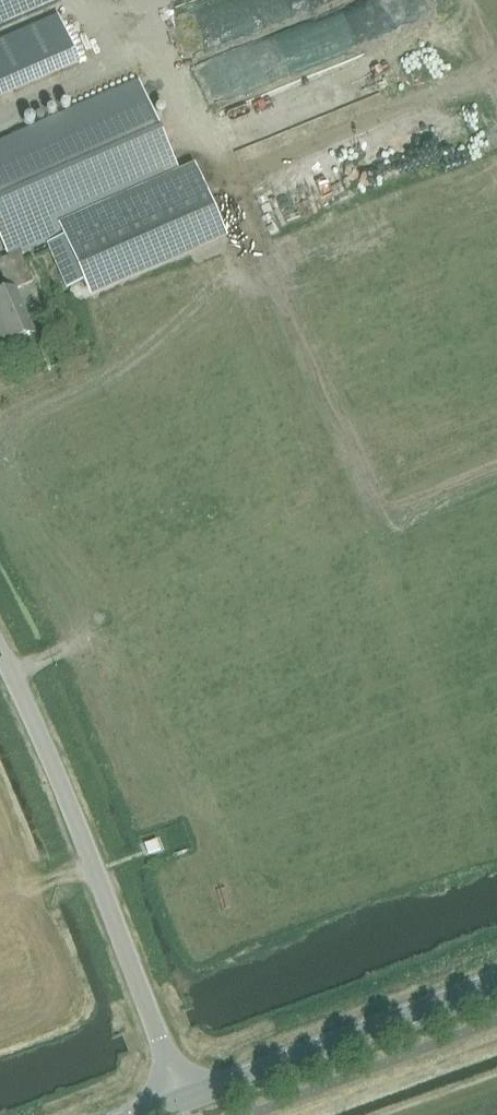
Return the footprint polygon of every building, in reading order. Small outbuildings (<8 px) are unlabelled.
[(63,0),(0,0),(0,28),(63,0)] [(81,66),(59,17),(0,41),(0,100),(81,66)] [(0,141),(0,237),(8,257),(20,252),(20,253),(47,241),(67,288),(83,281),(219,221),(198,175),(183,181),(139,81),(0,141)] [(26,266),(2,277),(9,291),(0,295),(0,341),(10,336),(13,342),(35,333),(16,289),(33,282),(26,266)]
